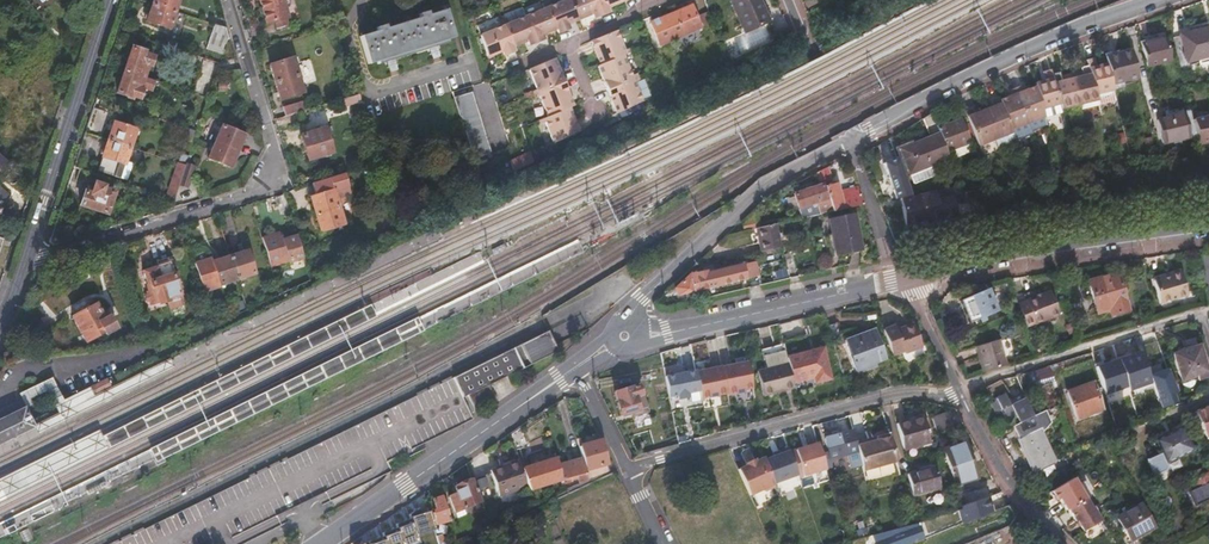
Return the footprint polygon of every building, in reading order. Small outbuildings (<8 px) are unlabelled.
[(154,5),(176,12),(180,0),(155,0),(154,5)] [(285,4),(283,0),(260,0),(263,11),(285,4)] [(568,2),(568,0),(567,0),(551,7),(549,3),(545,4),(548,11),(568,2)] [(568,2),(577,22),(591,16),(592,20),(601,17),(594,0),(573,0),(568,2)] [(601,17),(607,14),(606,10),(629,0),(594,0),(601,17)] [(760,0),(733,0),(730,1),(745,32),(769,21),(760,0)] [(568,2),(548,11),(556,31),(558,35),(568,30),(567,26),(577,22),(568,2)] [(285,4),(263,11),(267,24),(275,21),(277,28),(288,24),(286,18),(289,18),(285,4)] [(526,20),(548,11),(545,4),(541,5),(543,10),(525,17),(526,20)] [(176,12),(154,5),(148,22),(170,29),(176,12)] [(504,29),(526,20),(525,17),(523,18),(520,9),(503,16),(505,20),(501,22),(504,29)] [(688,9),(650,23),(659,45),(696,31),(688,9)] [(368,65),(385,60),(393,57),(428,47),(435,45),(453,39),(444,11),(427,17),(426,12),(417,15),(419,19),(385,30),(384,26),(376,28),(377,32),(359,38),(368,65)] [(548,11),(526,20),(536,44),(543,41),(541,37),(556,31),(548,11)] [(710,18),(708,12),(697,17),(700,23),(710,18)] [(479,39),(504,29),(501,22),(497,24),(495,19),(475,27),(479,36),(477,36),(479,39)] [(199,20),(194,43),(207,45),(212,22),(199,20)] [(526,20),(504,29),(513,49),(525,43),(527,48),(536,44),(526,20)] [(229,37),(227,28),(215,25),(207,49),(224,55),(229,37)] [(1179,63),(1208,55),(1208,27),(1172,36),(1179,63)] [(504,29),(479,39),(487,60),(501,53),(503,57),(514,53),(513,49),(504,29)] [(595,41),(603,64),(623,57),(631,54),(629,50),(624,52),(616,32),(595,41)] [(1156,39),(1162,61),(1169,60),(1164,38),(1156,39)] [(1141,43),(1146,65),(1162,61),(1156,39),(1141,43)] [(603,64),(595,41),(590,43),(599,66),(603,64)] [(438,53),(435,45),(428,47),(431,55),(438,53)] [(125,71),(144,77),(148,66),(151,67),(155,57),(144,54),(145,52),(133,48),(125,71)] [(1108,65),(1112,84),(1123,81),(1138,76),(1131,48),(1118,52),(1105,55),(1107,62),(1108,65)] [(1088,65),(1096,92),(1113,87),(1112,84),(1108,65),(1097,68),(1096,65),(1094,56),(1086,59),(1088,65)] [(395,66),(393,57),(385,60),(388,68),(395,66)] [(603,64),(612,89),(637,79),(635,74),(631,76),(623,57),(603,64)] [(275,82),(298,76),(293,59),(270,65),(275,82)] [(534,96),(565,84),(555,60),(528,71),(537,90),(532,92),(534,96)] [(612,89),(603,64),(599,66),(597,67),(607,91),(612,89)] [(1083,75),(1081,76),(1086,101),(1097,98),(1096,92),(1088,65),(1081,66),(1082,71),(1083,75)] [(1036,85),(1042,108),(1060,103),(1052,75),(1051,69),(1044,71),(1046,79),(1047,83),(1036,85)] [(156,81),(144,77),(125,71),(117,94),(130,98),(131,96),(140,99),(144,89),(141,88),(142,85),(153,89),(156,81)] [(1060,103),(1062,108),(1080,103),(1073,78),(1062,81),(1061,76),(1060,72),(1052,75),(1060,103)] [(298,76),(275,82),(280,98),(303,92),(298,76)] [(1086,101),(1081,76),(1073,78),(1080,103),(1086,101)] [(612,89),(621,113),(642,104),(634,85),(639,83),(637,79),(612,89)] [(1113,87),(1114,89),(1124,86),(1123,81),(1112,84),(1113,87)] [(1026,116),(1043,109),(1042,108),(1036,85),(1036,84),(1025,89),(1022,83),(1014,87),(1026,116)] [(574,106),(565,84),(534,96),(536,100),(540,98),(548,117),(570,108),(574,106)] [(1009,123),(1026,116),(1014,87),(1007,90),(1009,95),(1000,99),(1009,123)] [(621,113),(612,89),(607,91),(617,115),(621,113)] [(461,114),(466,112),(465,106),(472,104),(468,92),(455,96),(461,114)] [(361,104),(359,96),(339,102),(341,110),(361,104)] [(1009,123),(1000,99),(999,97),(990,100),(993,106),(984,110),(993,133),(1010,126),(1009,123)] [(286,117),(298,113),(304,111),(306,111),(303,101),(283,107),(285,117),(286,117)] [(94,108),(87,127),(102,132),(108,113),(94,108)] [(580,131),(570,108),(548,117),(538,121),(540,125),(546,123),(554,143),(580,131)] [(964,111),(976,140),(993,133),(984,110),(975,113),(973,108),(964,111)] [(471,126),(466,112),(461,114),(465,128),(471,126)] [(1176,115),(1182,138),(1189,136),(1184,113),(1176,115)] [(1199,142),(1208,139),(1208,141),(1208,114),(1193,119),(1199,142)] [(1163,142),(1182,138),(1176,115),(1170,116),(1157,119),(1163,142)] [(938,134),(945,151),(969,142),(961,120),(936,129),(938,134)] [(109,141),(131,148),(137,130),(115,123),(109,141)] [(230,146),(237,150),(244,133),(222,124),(215,141),(230,146)] [(305,148),(329,141),(327,133),(332,132),(330,127),(301,136),(305,148)] [(476,131),(484,154),(501,149),(494,127),(476,131)] [(527,143),(522,129),(515,132),(520,146),(527,143)] [(909,173),(947,159),(945,151),(938,134),(900,149),(909,173)] [(84,136),(82,143),(96,147),(98,140),(84,136)] [(131,148),(109,141),(99,172),(116,178),(121,164),(126,166),(131,148)] [(230,146),(215,141),(209,157),(231,166),(237,150),(230,146)] [(329,141),(305,148),(308,160),(332,153),(329,141)] [(512,171),(532,161),(530,153),(510,162),(511,167),(512,171)] [(196,163),(188,161),(186,166),(195,169),(196,163)] [(169,198),(175,200),(180,185),(184,173),(186,166),(178,163),(166,197),(169,198)] [(496,178),(512,171),(511,167),(509,164),(494,172),(496,178)] [(378,165),(360,170),(362,176),(380,171),(378,165)] [(186,166),(184,173),(192,176),(195,169),(186,166)] [(830,167),(823,171),(825,177),(832,175),(830,167)] [(192,176),(184,173),(180,185),(188,188),(192,176)] [(344,174),(311,183),(315,196),(310,197),(320,232),(343,225),(336,200),(350,195),(344,174)] [(868,203),(862,185),(843,190),(839,177),(826,180),(831,197),(836,210),(868,203)] [(69,181),(66,191),(84,197),(81,206),(108,214),(115,193),(103,189),(104,187),(94,184),(91,194),(85,192),(86,186),(69,181)] [(836,210),(831,197),(830,198),(825,185),(798,194),(802,208),(822,201),(825,213),(836,210)] [(3,204),(10,197),(0,188),(0,201),(2,203),(3,204)] [(910,198),(910,195),(898,198),(904,225),(939,217),(940,219),(956,215),(952,195),(936,199),(935,194),(910,198)] [(283,195),(274,198),(279,214),(288,211),(283,195)] [(977,219),(986,216),(980,200),(971,204),(977,219)] [(232,230),(227,213),(217,216),(222,233),(232,230)] [(844,253),(867,248),(859,214),(833,219),(836,232),(839,231),(844,253)] [(803,218),(784,222),(789,247),(809,242),(807,234),(805,225),(803,218)] [(760,251),(782,247),(778,222),(756,226),(760,251)] [(182,227),(172,230),(177,243),(186,240),(182,227)] [(300,252),(295,236),(286,239),(281,240),(279,233),(262,239),(271,271),(290,266),(289,262),(302,258),(300,252)] [(230,257),(237,280),(254,275),(247,252),(230,257)] [(207,281),(210,291),(220,288),(219,285),(237,280),(230,257),(212,263),(211,259),(193,264),(199,284),(207,281)] [(180,296),(174,276),(169,263),(157,267),(157,266),(141,271),(148,294),(143,295),(145,304),(148,303),(149,306),(156,304),(157,306),(166,303),(169,311),(184,306),(180,296)] [(712,269),(695,273),(699,291),(738,282),(746,280),(743,267),(721,271),(720,264),(712,266),(712,269)] [(758,277),(755,264),(743,267),(746,280),(758,277)] [(1166,276),(1173,298),(1187,295),(1181,269),(1169,272),(1170,275),(1166,276)] [(699,291),(695,273),(693,273),(681,285),(683,294),(699,291)] [(1117,273),(1089,281),(1097,311),(1096,311),(1097,313),(1110,309),(1115,307),(1116,313),(1129,309),(1129,308),(1128,308),(1117,273)] [(1159,302),(1173,298),(1166,276),(1153,279),(1159,302)] [(207,281),(199,284),(202,294),(210,291),(207,281)] [(988,288),(960,300),(970,321),(997,309),(988,288)] [(1025,295),(1016,298),(1020,309),(1029,306),(1052,296),(1049,288),(1041,292),(1039,288),(1024,294),(1025,295)] [(1029,306),(1020,309),(1026,325),(1035,321),(1035,322),(1059,312),(1052,296),(1029,306)] [(116,330),(109,316),(104,319),(100,311),(96,305),(73,318),(86,343),(103,334),(104,337),(116,330)] [(104,319),(109,316),(106,309),(100,311),(104,319)] [(546,329),(523,340),(532,359),(561,344),(552,326),(546,329)] [(899,326),(892,328),(886,330),(895,356),(901,353),(908,351),(909,353),(926,347),(919,326),(901,332),(899,326)] [(882,369),(894,366),(886,336),(855,344),(863,376),(876,372),(875,367),(880,366),(882,369)] [(992,369),(1015,362),(1006,337),(983,345),(992,369)] [(523,340),(463,369),(479,402),(497,390),(491,378),(532,359),(523,340)] [(1207,377),(1200,344),(1172,350),(1180,383),(1181,382),(1182,385),(1184,386),(1186,387),(1189,387),(1191,386),(1193,384),(1193,383),(1194,381),(1193,376),(1195,375),(1196,379),(1207,377)] [(796,383),(792,364),(790,358),(788,348),(757,356),(760,372),(766,395),(797,388),(796,383)] [(819,384),(831,381),(833,381),(826,350),(825,350),(790,358),(792,364),(796,383),(818,378),(819,384)] [(1143,351),(1121,358),(1131,390),(1153,383),(1143,351)] [(22,398),(26,408),(33,405),(30,399),(47,391),(57,413),(33,425),(34,427),(37,434),(173,367),(169,358),(110,386),(93,394),(93,395),(86,398),(71,406),(67,408),(63,400),(52,377),(19,393),(22,398)] [(1118,360),(1097,366),(1105,394),(1126,388),(1118,360)] [(689,361),(671,364),(673,374),(691,370),(689,361)] [(1162,367),(1154,370),(1162,395),(1159,396),(1163,406),(1175,401),(1162,367)] [(718,394),(746,388),(741,368),(713,374),(718,394)] [(463,397),(467,395),(477,403),(479,402),(463,369),(111,543),(218,543),(221,543),(378,466),(474,418),(463,397)] [(82,390),(63,400),(67,408),(71,406),(86,398),(93,395),(93,394),(110,386),(106,378),(90,386),(82,390)] [(1052,382),(1036,387),(1044,408),(1058,403),(1052,382)] [(1093,384),(1067,392),(1076,420),(1102,411),(1093,384)] [(639,399),(646,398),(643,386),(618,391),(623,416),(640,412),(642,412),(639,399)] [(1004,408),(1013,426),(1033,416),(1030,408),(1026,399),(1012,406),(1011,405),(1010,405),(1008,401),(1005,394),(995,399),(996,402),(992,404),(996,412),(1001,410),(1004,408)] [(646,398),(639,399),(642,412),(640,412),(641,417),(650,415),(646,398)] [(932,408),(938,424),(954,418),(948,402),(932,408)] [(1195,410),(1200,422),(1206,437),(1208,436),(1208,437),(1208,406),(1195,410)] [(18,434),(34,427),(33,425),(24,407),(9,414),(3,417),(0,418),(0,443),(18,434)] [(1044,411),(1033,416),(1011,428),(1017,438),(1034,472),(1056,461),(1041,431),(1050,424),(1044,411)] [(918,412),(905,416),(895,419),(904,445),(927,437),(918,412)] [(525,423),(514,430),(519,447),(530,443),(525,423)] [(1194,450),(1183,427),(1174,431),(1174,430),(1164,434),(1164,436),(1156,440),(1162,453),(1148,460),(1154,473),(1158,474),(1166,470),(1168,466),(1167,463),(1194,450)] [(859,441),(856,430),(841,434),(836,435),(829,437),(833,457),(861,450),(860,445),(859,441)] [(898,457),(891,432),(889,433),(875,437),(876,441),(860,445),(861,450),(864,461),(865,466),(898,457)] [(859,441),(860,445),(876,441),(875,437),(866,439),(859,441)] [(610,462),(604,439),(586,443),(582,444),(586,456),(591,478),(612,470),(609,462),(610,462)] [(946,447),(958,481),(964,479),(979,474),(967,439),(946,447)] [(823,442),(800,449),(807,475),(830,467),(823,442)] [(562,463),(558,447),(531,457),(533,465),(524,468),(528,480),(546,473),(549,480),(565,475),(562,463)] [(793,451),(791,447),(781,451),(782,454),(768,459),(777,483),(801,474),(793,451)] [(807,475),(800,449),(793,451),(801,474),(802,477),(807,475)] [(587,480),(592,479),(591,478),(586,456),(562,463),(565,475),(567,483),(578,480),(577,477),(585,475),(587,480)] [(777,483),(766,456),(758,459),(757,457),(747,460),(749,464),(740,467),(752,493),(766,488),(768,489),(778,486),(777,483)] [(522,460),(492,469),(493,471),(477,476),(478,479),(484,495),(499,491),(529,482),(528,481),(528,480),(524,468),(522,460)] [(913,496),(941,488),(935,466),(907,474),(913,496)] [(1199,469),(1194,471),(1197,478),(1206,495),(1208,493),(1208,472),(1202,475),(1199,469)] [(485,499),(478,479),(476,478),(459,484),(461,491),(454,493),(459,508),(485,499)] [(1087,498),(1075,478),(1053,491),(1059,500),(1061,499),(1068,510),(1070,509),(1087,498)] [(958,495),(967,522),(993,512),(988,497),(991,496),(988,487),(958,495)] [(449,520),(442,495),(432,498),(434,505),(436,511),(432,512),(436,524),(449,520)] [(1165,496),(1162,497),(1161,500),(1161,503),(1162,505),(1165,507),(1168,507),(1170,505),(1172,503),(1172,500),(1170,497),(1168,496),(1165,496)] [(1097,511),(1094,507),(1093,508),(1087,498),(1070,509),(1078,522),(1079,521),(1086,531),(1103,520),(1097,511)] [(1156,527),(1143,504),(1118,518),(1131,541),(1156,527)] [(420,543),(410,519),(395,524),(397,528),(383,533),(384,536),(369,541),(370,543),(418,543),(420,543)] [(874,543),(910,543),(925,538),(922,530),(920,531),(917,522),(871,535),(874,543)] [(447,543),(444,531),(437,533),(440,543),(445,543),(447,543)]
